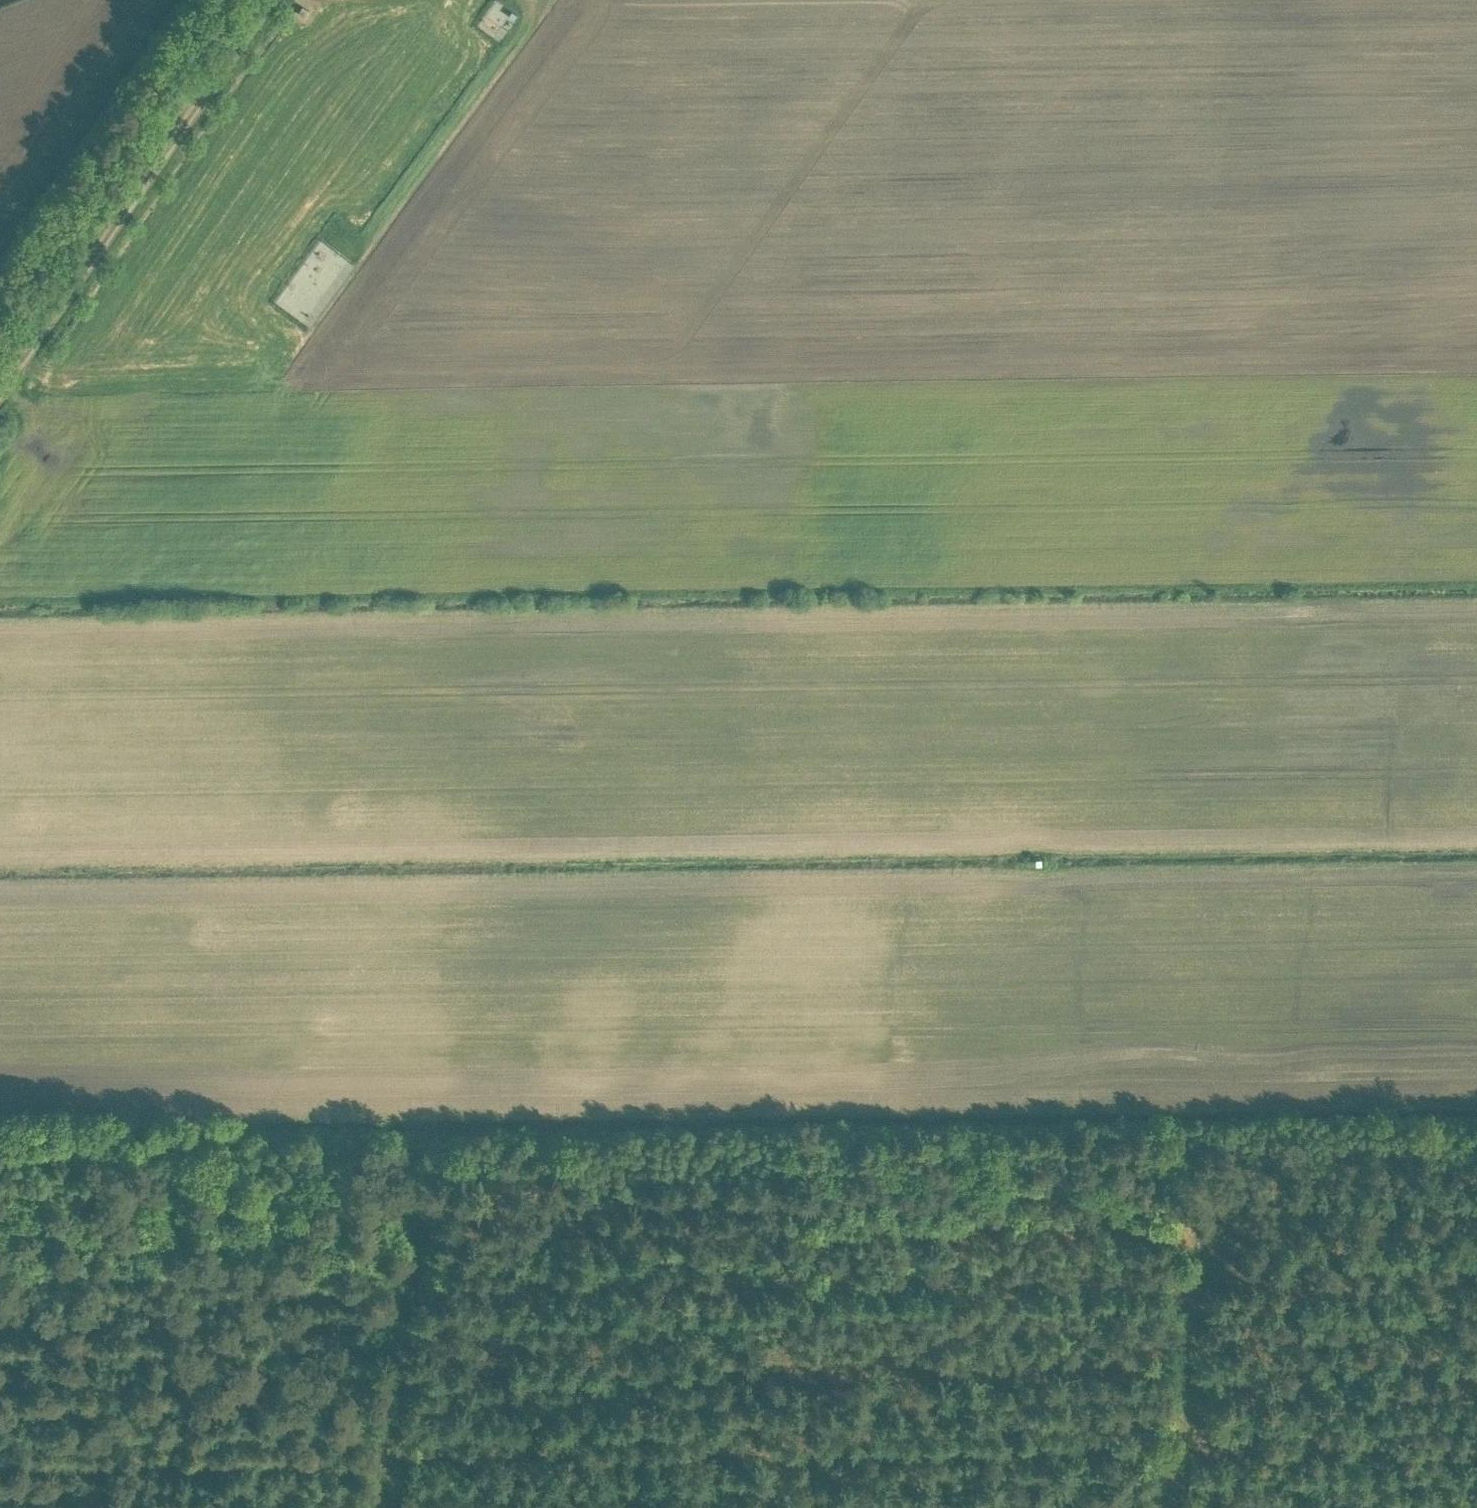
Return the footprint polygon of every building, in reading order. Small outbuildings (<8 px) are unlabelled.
[(511,17),(488,11),(485,25),(508,30),(511,17)]
